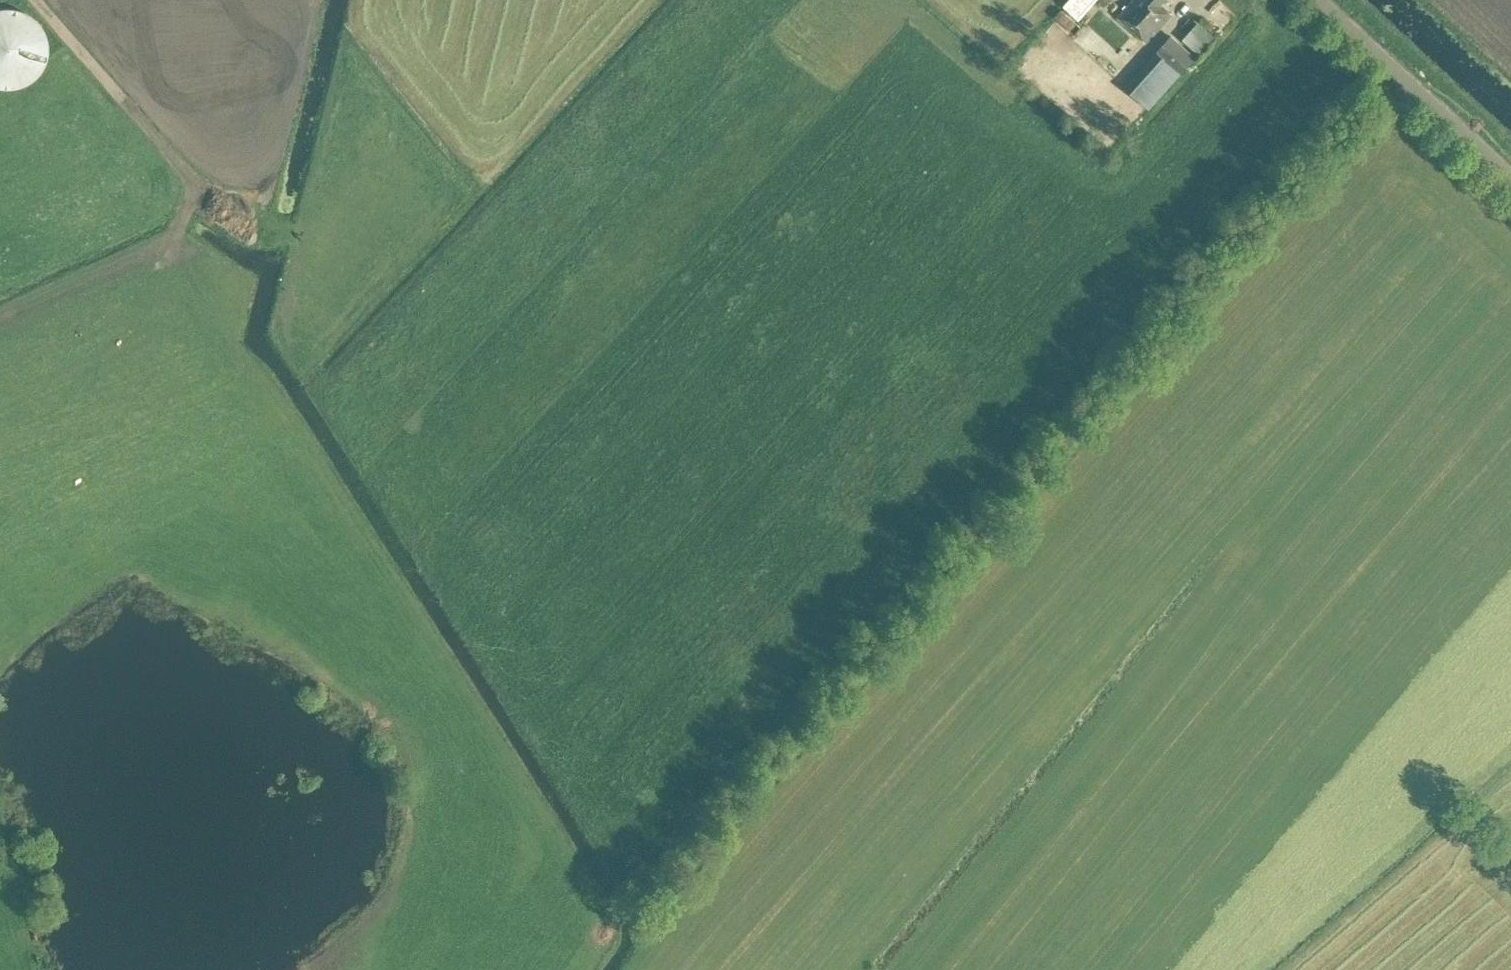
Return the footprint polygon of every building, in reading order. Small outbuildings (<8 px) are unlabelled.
[(1096,0),(1065,0),(1062,3),(1079,19),(1096,0)] [(1117,17),(1145,43),(1172,15),(1161,5),(1165,0),(1133,0),(1117,17)] [(1194,47),(1209,33),(1197,21),(1182,35),(1194,47)] [(1181,74),(1195,58),(1171,36),(1157,52),(1181,74)] [(1157,52),(1125,88),(1149,110),(1181,74),(1157,52)]
